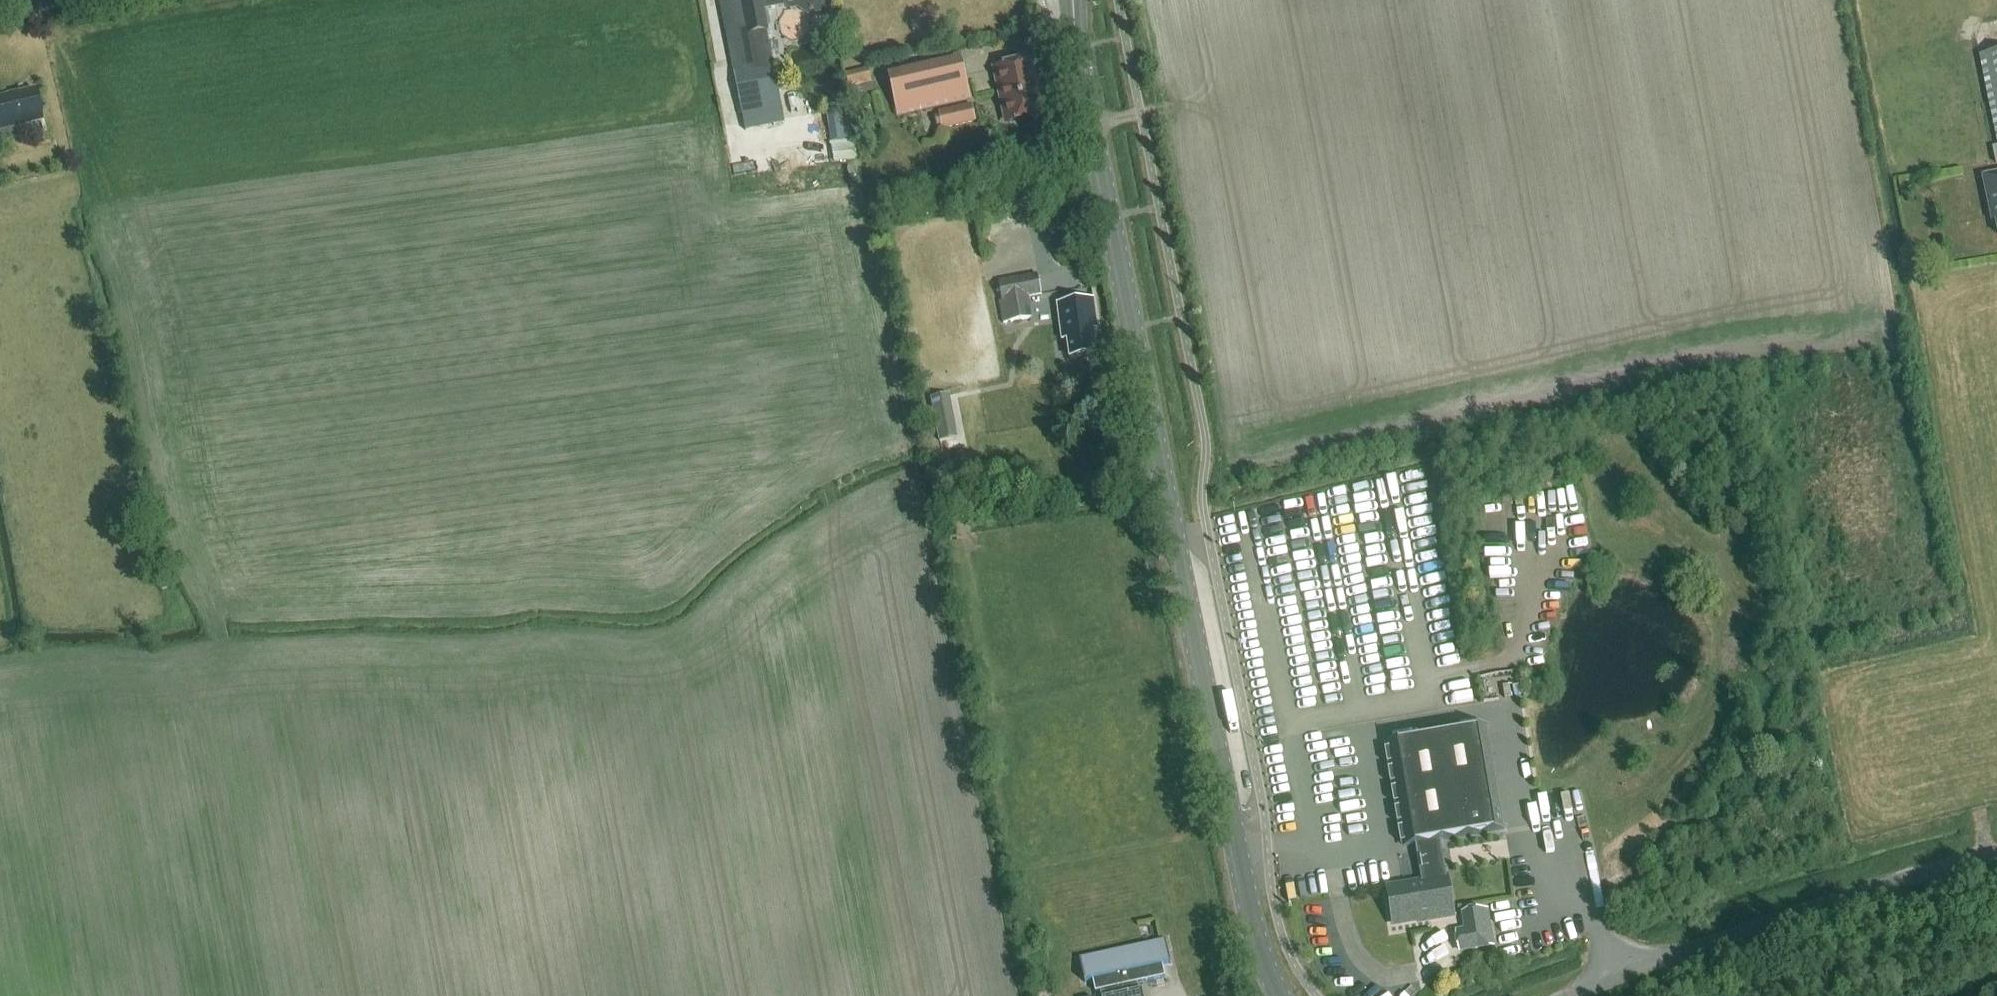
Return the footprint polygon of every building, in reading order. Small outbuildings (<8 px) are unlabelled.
[(769,31),(765,10),(763,0),(726,0),(719,2),(725,33),(738,96),(778,88),(766,31),(769,31)] [(765,10),(785,6),(791,10),(798,8),(809,16),(823,13),(829,1),(829,0),(763,0),(765,10)] [(1979,56),(1996,143),(1996,52),(1979,56)] [(897,117),(970,100),(960,58),(887,75),(897,117)] [(1029,62),(1015,65),(997,69),(1008,121),(1041,114),(1029,62)] [(845,73),(851,98),(873,92),(868,68),(845,73)] [(17,136),(14,127),(41,120),(34,89),(0,97),(0,140),(17,136)] [(974,121),(971,105),(938,112),(942,129),(974,121)] [(827,115),(828,140),(847,139),(846,114),(827,115)] [(1982,176),(1990,221),(1994,220),(1996,235),(1996,234),(1996,173),(1982,176)] [(999,302),(1003,323),(1031,318),(1028,297),(1040,295),(1037,274),(1023,277),(1022,271),(1011,273),(1012,279),(998,281),(1002,302),(999,302)] [(1064,350),(1070,349),(1071,358),(1096,355),(1093,330),(1097,329),(1095,312),(1084,313),(1082,301),(1059,304),(1064,350)] [(958,438),(949,395),(931,398),(939,441),(958,438)] [(1645,415),(1638,422),(1646,431),(1654,424),(1645,415)] [(1397,828),(1398,829),(1404,828),(1406,841),(1400,842),(1400,843),(1403,843),(1404,846),(1415,845),(1421,884),(1392,889),(1398,922),(1429,917),(1429,920),(1456,916),(1456,914),(1453,915),(1447,880),(1446,880),(1440,841),(1440,840),(1505,829),(1505,828),(1501,829),(1484,730),(1488,729),(1488,728),(1386,745),(1387,749),(1384,749),(1384,750),(1391,749),(1393,762),(1386,763),(1387,764),(1390,764),(1390,768),(1387,769),(1388,770),(1394,769),(1396,782),(1390,783),(1390,784),(1393,783),(1394,788),(1391,789),(1391,790),(1397,789),(1400,801),(1393,802),(1393,804),(1396,803),(1397,808),(1394,808),(1394,810),(1401,808),(1403,821),(1396,822),(1397,823),(1400,823),(1400,827),(1397,828)] [(1456,937),(1459,956),(1496,950),(1490,908),(1460,913),(1464,935),(1456,937)] [(1164,970),(1163,966),(1171,964),(1165,939),(1164,939),(1164,941),(1081,959),(1080,957),(1079,958),(1084,983),(1086,983),(1086,982),(1092,980),(1095,992),(1100,991),(1101,995),(1143,995),(1142,989),(1138,990),(1136,983),(1165,977),(1164,970)]
